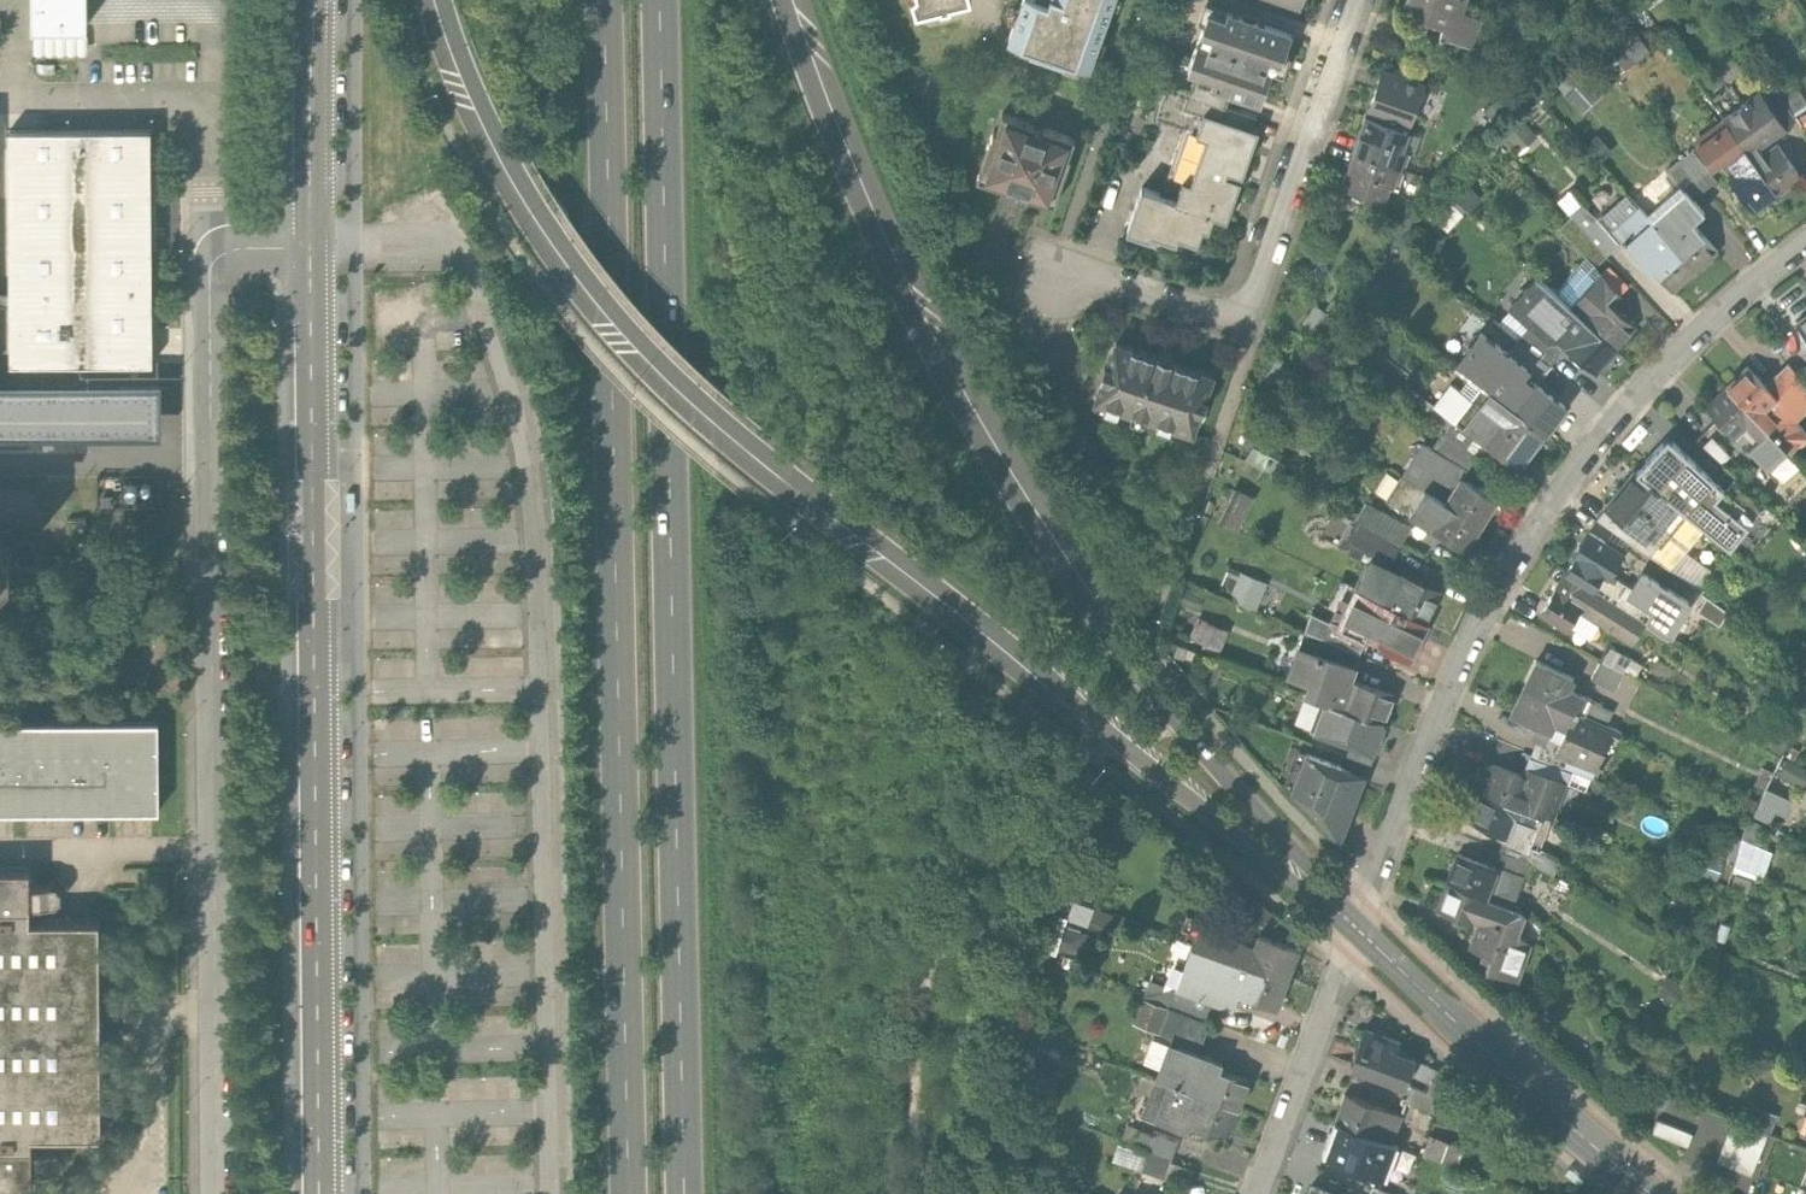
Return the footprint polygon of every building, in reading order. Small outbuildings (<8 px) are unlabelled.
[(88,23),(87,0),(33,0),(33,24),(88,23)] [(1112,0),(1021,0),(1018,9),(1019,10),(1015,20),(1014,19),(1008,37),(1031,46),(1029,50),(1064,63),(1066,58),(1089,67),(1112,0)] [(1303,11),(1307,0),(1271,0),(1303,11)] [(1473,0),(1413,0),(1409,13),(1450,27),(1447,38),(1477,48),(1487,18),(1469,12),(1473,0)] [(1209,28),(1202,47),(1276,72),(1279,63),(1287,66),(1298,35),(1207,4),(1199,25),(1209,28)] [(1218,82),(1215,90),(1232,96),(1265,107),(1276,72),(1202,47),(1194,74),(1200,75),(1218,82)] [(1378,121),(1368,118),(1355,155),(1404,172),(1411,154),(1406,153),(1430,86),(1385,70),(1370,113),(1380,116),(1378,121)] [(1218,82),(1200,75),(1193,94),(1229,106),(1232,96),(1215,90),(1218,82)] [(1564,96),(1582,117),(1604,98),(1587,77),(1564,96)] [(1781,90),(1796,115),(1805,109),(1805,97),(1797,81),(1781,90)] [(1188,108),(1193,94),(1169,85),(1156,120),(1186,131),(1162,197),(1180,204),(1186,185),(1194,187),(1211,140),(1202,137),(1210,116),(1188,108)] [(1764,92),(1727,119),(1782,197),(1805,180),(1787,155),(1773,165),(1763,151),(1792,131),(1764,92)] [(1229,106),(1193,94),(1188,108),(1210,116),(1224,121),(1229,106)] [(1004,115),(981,183),(1055,208),(1078,141),(1041,128),(1004,115)] [(1180,204),(1219,217),(1230,221),(1261,134),(1224,121),(1210,116),(1202,137),(1211,140),(1194,187),(1186,185),(1180,204)] [(1522,118),(1502,135),(1520,156),(1540,138),(1522,118)] [(1727,119),(1695,141),(1718,174),(1731,164),(1739,176),(1732,181),(1756,215),(1782,197),(1727,119)] [(107,131),(8,132),(9,292),(9,306),(9,367),(85,366),(152,365),(150,132),(107,131)] [(1600,136),(1589,145),(1604,163),(1615,154),(1600,136)] [(1695,152),(1668,173),(1689,194),(1693,199),(1719,182),(1695,152)] [(1398,190),(1404,172),(1355,155),(1343,190),(1387,205),(1394,188),(1398,190)] [(1213,234),(1219,217),(1180,204),(1162,197),(1146,192),(1131,235),(1153,244),(1156,237),(1179,246),(1181,238),(1202,245),(1207,232),(1213,234)] [(1689,194),(1655,224),(1698,276),(1721,255),(1697,228),(1710,217),(1693,199),(1689,194)] [(1447,200),(1432,217),(1450,234),(1465,217),(1447,200)] [(1586,208),(1562,231),(1598,269),(1627,242),(1616,230),(1604,218),(1599,222),(1586,208)] [(1641,208),(1616,230),(1627,242),(1675,296),(1698,276),(1655,224),(1641,208)] [(1577,309),(1622,350),(1640,330),(1612,304),(1621,294),(1604,278),(1577,309)] [(9,306),(9,292),(0,292),(0,306),(9,306)] [(1414,301),(1403,292),(1396,301),(1407,310),(1414,301)] [(1573,336),(1564,346),(1598,377),(1622,350),(1577,309),(1561,295),(1547,311),(1573,336)] [(1331,317),(1317,306),(1302,325),(1316,336),(1331,317)] [(1797,324),(1805,336),(1805,317),(1797,324)] [(1535,323),(1507,354),(1539,382),(1567,351),(1535,323)] [(1115,342),(1094,405),(1196,440),(1218,379),(1168,361),(1115,342)] [(1724,391),(1783,454),(1787,458),(1805,440),(1805,434),(1795,422),(1805,412),(1805,388),(1785,367),(1774,378),(1764,387),(1747,369),(1724,391)] [(1487,390),(1495,395),(1551,437),(1568,415),(1532,387),(1527,393),(1511,382),(1498,373),(1487,390)] [(75,437),(162,436),(161,383),(0,385),(0,438),(75,437)] [(1783,454),(1724,391),(1703,409),(1723,430),(1733,441),(1744,431),(1755,442),(1745,453),(1764,474),(1783,454)] [(1551,437),(1495,395),(1468,431),(1479,440),(1492,449),(1524,473),(1551,437)] [(1456,422),(1447,434),(1470,452),(1479,440),(1468,431),(1456,422)] [(1644,462),(1731,542),(1761,508),(1727,477),(1674,429),(1657,448),(1644,462)] [(1447,434),(1434,450),(1469,472),(1480,458),(1470,452),(1447,434)] [(1294,460),(1257,441),(1247,460),(1283,479),(1294,460)] [(1425,445),(1405,477),(1486,530),(1503,504),(1468,482),(1464,480),(1469,472),(1434,450),(1425,445)] [(1610,502),(1601,514),(1671,567),(1710,523),(1644,462),(1610,502)] [(1486,530),(1405,477),(1389,503),(1424,524),(1472,554),(1486,530)] [(1366,505),(1357,523),(1405,547),(1414,529),(1366,505)] [(1372,564),(1359,590),(1432,627),(1447,596),(1401,573),(1394,569),(1405,547),(1357,523),(1353,521),(1339,548),(1372,564)] [(1624,552),(1588,531),(1569,563),(1563,573),(1608,598),(1620,580),(1617,578),(1614,576),(1611,574),(1624,552)] [(13,569),(12,548),(0,536),(0,582),(13,569)] [(1692,601),(1641,569),(1626,594),(1650,609),(1645,618),(1672,634),(1692,601)] [(1268,584),(1236,570),(1225,595),(1257,610),(1268,584)] [(1556,584),(1535,621),(1564,638),(1578,614),(1631,645),(1645,621),(1563,573),(1556,584)] [(1432,627),(1359,590),(1353,604),(1339,632),(1368,646),(1374,649),(1414,668),(1432,627)] [(1727,612),(1706,598),(1697,611),(1718,624),(1727,612)] [(1339,632),(1353,604),(1343,600),(1332,625),(1315,617),(1307,633),(1363,657),(1368,646),(1339,632)] [(1231,632),(1199,619),(1191,640),(1223,653),(1231,632)] [(1358,669),(1363,657),(1307,633),(1300,649),(1358,669)] [(1609,648),(1591,680),(1625,698),(1642,667),(1609,648)] [(1308,700),(1390,729),(1400,701),(1365,689),(1357,686),(1363,671),(1358,669),(1300,649),(1290,681),(1312,689),(1308,700)] [(1519,692),(1605,729),(1614,710),(1579,694),(1569,690),(1574,680),(1532,660),(1519,692)] [(1803,671),(1788,694),(1799,702),(1805,706),(1805,673),(1803,671)] [(1519,692),(1509,715),(1552,733),(1561,736),(1554,752),(1595,769),(1610,731),(1605,729),(1519,692)] [(1390,729),(1308,700),(1298,726),(1312,731),(1311,735),(1379,759),(1390,729)] [(1799,702),(1791,714),(1801,721),(1805,712),(1805,706),(1799,702)] [(157,808),(157,810),(159,810),(158,719),(156,719),(156,721),(0,722),(0,809),(157,808)] [(1789,735),(1779,728),(1770,742),(1780,749),(1789,735)] [(1310,755),(1295,794),(1345,849),(1354,826),(1371,781),(1310,755)] [(1792,756),(1785,771),(1805,781),(1805,763),(1792,756)] [(1488,764),(1478,791),(1553,819),(1566,783),(1527,768),(1524,777),(1518,775),(1488,764)] [(1553,819),(1478,791),(1467,822),(1508,837),(1541,849),(1553,819)] [(1791,803),(1764,791),(1753,813),(1780,825),(1791,803)] [(1771,852),(1745,843),(1736,867),(1762,876),(1771,852)] [(1712,860),(1698,854),(1691,870),(1705,876),(1712,860)] [(1454,855),(1443,884),(1484,899),(1495,870),(1488,867),(1454,855)] [(32,1188),(33,1171),(58,1171),(64,1165),(64,1157),(58,1151),(44,1151),(44,1136),(101,1135),(100,1007),(99,919),(41,920),(41,912),(41,905),(56,905),(62,900),(61,891),(55,885),(29,885),(29,868),(0,869),(0,1189),(32,1188)] [(1443,884),(1434,907),(1475,923),(1466,948),(1486,954),(1485,959),(1481,970),(1517,981),(1531,940),(1516,935),(1522,915),(1519,910),(1484,899),(1443,884)] [(1196,950),(1292,985),(1304,953),(1262,937),(1258,948),(1204,928),(1202,934),(1196,950)] [(1281,1014),(1292,985),(1196,950),(1179,992),(1221,1008),(1237,1014),(1239,1008),(1242,1000),(1281,1014)] [(1683,988),(1666,976),(1654,993),(1673,1005),(1683,988)] [(1173,1008),(1215,1023),(1221,1008),(1179,992),(1173,1008)] [(1148,998),(1137,1027),(1163,1037),(1173,1008),(1148,998)] [(1688,1021),(1679,1018),(1674,1032),(1683,1035),(1688,1021)] [(1354,1072),(1411,1096),(1414,1088),(1431,1096),(1437,1084),(1441,1073),(1400,1055),(1405,1046),(1394,1042),(1371,1032),(1360,1059),(1354,1072)] [(1228,1064),(1171,1043),(1158,1082),(1241,1112),(1251,1083),(1237,1077),(1225,1073),(1228,1064)] [(1241,1112),(1158,1082),(1145,1118),(1190,1134),(1194,1125),(1199,1127),(1231,1139),(1241,1112)] [(1456,1092),(1437,1084),(1431,1096),(1414,1088),(1411,1096),(1406,1106),(1437,1117),(1456,1092)] [(1347,1094),(1336,1124),(1395,1145),(1399,1133),(1406,1115),(1403,1114),(1398,1112),(1347,1094)] [(1437,1117),(1406,1106),(1403,1114),(1406,1115),(1399,1133),(1428,1143),(1430,1136),(1437,1117)] [(1751,1107),(1729,1164),(1755,1174),(1776,1116),(1751,1107)] [(1702,1115),(1688,1109),(1683,1122),(1697,1128),(1702,1115)] [(1691,1144),(1696,1130),(1663,1117),(1658,1131),(1691,1144)] [(1395,1145),(1336,1124),(1326,1152),(1360,1164),(1367,1166),(1373,1150),(1402,1161),(1406,1149),(1395,1145)] [(1132,1126),(1126,1142),(1145,1150),(1175,1161),(1183,1139),(1158,1130),(1156,1135),(1132,1126)] [(1461,1148),(1430,1136),(1428,1143),(1423,1157),(1453,1168),(1461,1148)] [(1167,1182),(1175,1161),(1145,1150),(1137,1171),(1167,1182)] [(1021,1185),(1002,1178),(996,1193),(1017,1193),(1021,1185)] [(1309,1193),(1335,1193),(1312,1185),(1309,1193)]
